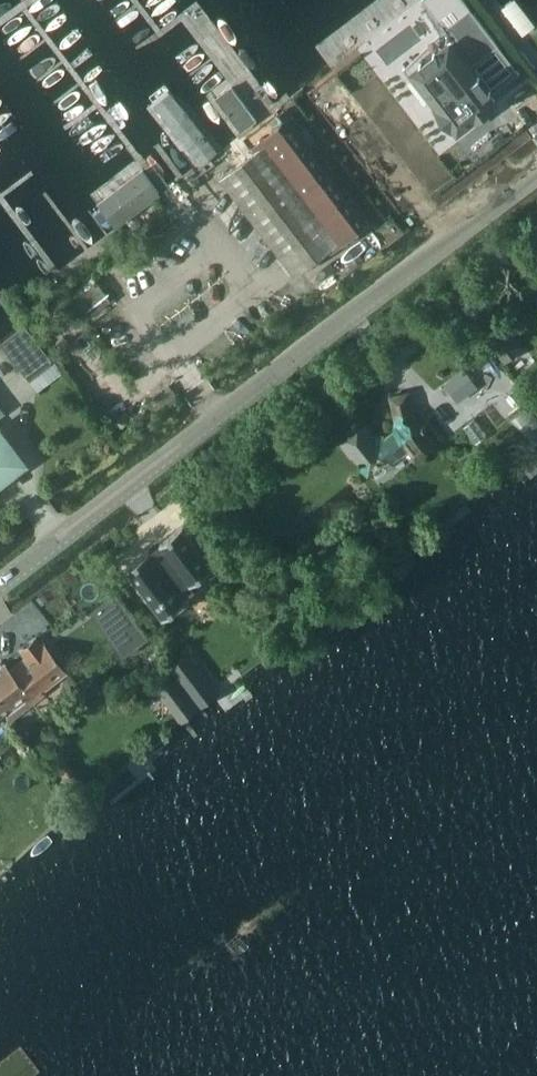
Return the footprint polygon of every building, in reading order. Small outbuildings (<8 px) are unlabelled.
[(414,69),(438,100),(435,103),(433,101),(431,103),(433,105),(434,104),(453,129),(457,126),(459,128),(475,116),(477,118),(479,117),(478,116),(494,104),(495,105),(497,103),(494,101),(496,99),(489,91),(492,88),(491,87),(490,87),(480,75),(481,74),(480,72),(477,75),(471,67),(475,63),(474,62),(494,46),(495,48),(500,45),(466,0),(424,0),(428,5),(424,9),(449,42),(438,50),(436,47),(421,59),(423,62),(414,69)] [(331,249),(364,224),(285,122),(262,139),(264,142),(222,174),(297,272),(330,247),(331,249)] [(303,138),(309,145),(316,140),(310,133),(303,138)] [(61,197),(97,245),(164,194),(127,146),(61,197)] [(22,325),(0,342),(0,346),(23,377),(47,358),(22,325)] [(421,457),(438,444),(413,410),(408,391),(391,395),(398,426),(387,435),(375,433),(367,423),(343,442),(351,453),(353,451),(368,471),(385,458),(388,463),(412,445),(421,457)] [(18,463),(0,439),(0,477),(18,463)] [(150,548),(127,566),(164,615),(187,598),(183,592),(196,583),(191,577),(212,561),(184,523),(161,540),(164,544),(153,552),(150,548)] [(1,710),(8,719),(32,700),(30,698),(63,672),(41,644),(40,646),(34,638),(19,650),(25,657),(8,670),(2,663),(0,665),(0,706),(2,709),(1,710)] [(219,693),(189,653),(172,667),(174,670),(201,706),(219,693)] [(201,706),(174,670),(155,685),(179,718),(184,718),(201,706)]
